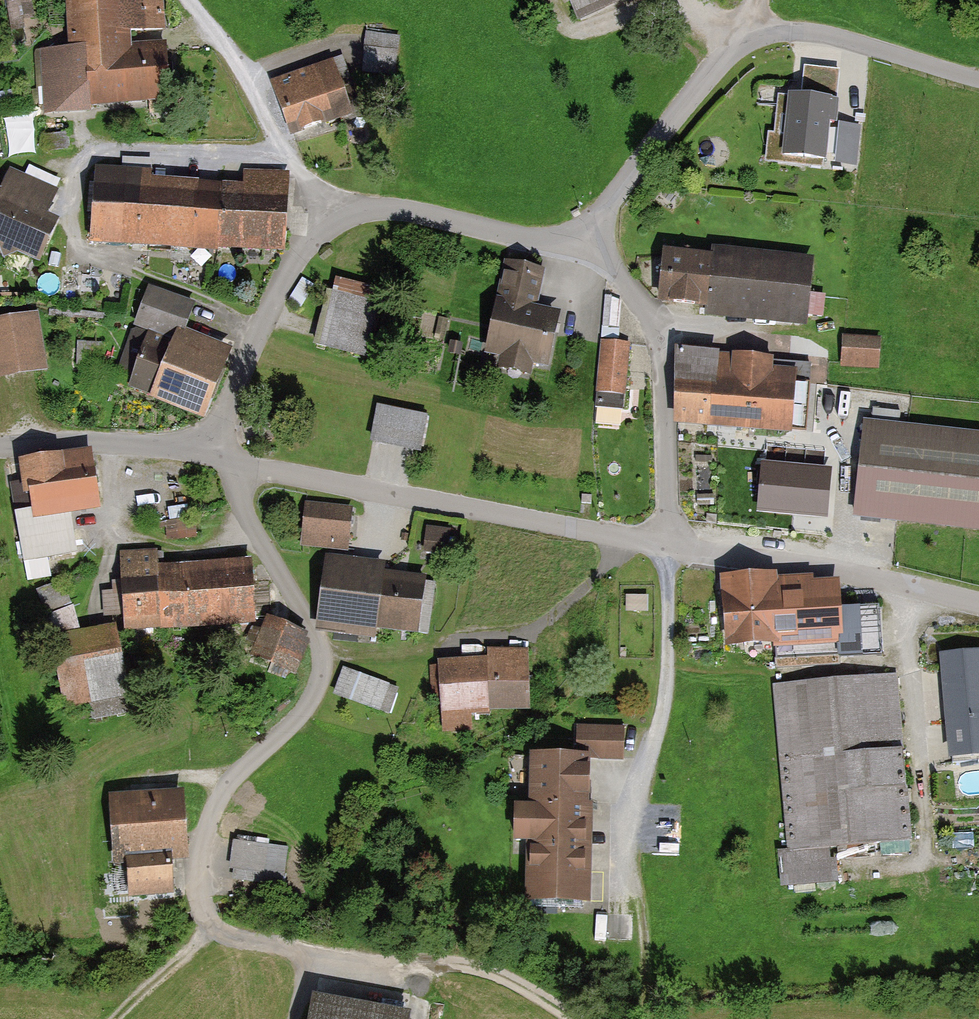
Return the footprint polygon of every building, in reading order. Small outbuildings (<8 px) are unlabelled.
[(6,1),(9,27),(35,23),(32,0),(12,0),(6,1)] [(166,0),(66,0),(68,50),(42,51),(44,117),(95,115),(95,108),(174,104),(171,46),(133,48),(133,34),(167,33),(166,0)] [(629,0),(570,0),(581,22),(629,0)] [(401,32),(369,29),(364,69),(397,73),(401,32)] [(355,120),(333,64),(275,86),(298,143),(355,120)] [(834,119),(839,69),(805,65),(802,95),(777,93),(773,130),(767,130),(764,160),(824,166),(828,118),(834,119)] [(842,117),(836,158),(862,161),(867,120),(842,117)] [(145,171),(97,168),(93,236),(279,248),(284,175),(243,172),(242,190),(145,184),(145,171)] [(56,191),(11,171),(0,194),(0,247),(1,247),(6,266),(24,261),(40,267),(61,227),(46,217),(56,191)] [(809,292),(813,252),(711,239),(709,252),(665,247),(659,299),(706,305),(705,314),(802,325),(803,313),(819,315),(822,294),(809,292)] [(536,305),(544,273),(508,264),(485,358),(496,361),(493,371),(525,379),(529,364),(550,369),(564,312),(536,305)] [(379,293),(335,283),(321,347),(364,357),(379,293)] [(206,424),(232,355),(180,335),(191,307),(152,292),(118,383),(134,389),(132,396),(206,424)] [(0,320),(0,382),(46,375),(37,315),(0,320)] [(884,341),(845,338),(843,368),(881,372),(884,341)] [(597,403),(625,405),(630,344),(602,342),(597,403)] [(797,432),(803,368),(778,366),(779,355),(685,347),(679,422),(797,432)] [(430,421),(380,411),(373,445),(423,455),(430,421)] [(865,417),(853,516),(978,530),(978,430),(865,417)] [(95,453),(24,462),(27,482),(13,484),(16,510),(35,507),(37,518),(102,509),(95,453)] [(832,467),(761,461),(757,511),(828,517),(832,467)] [(352,551),(356,508),(309,503),(305,547),(352,551)] [(450,549),(451,528),(425,527),(424,548),(450,549)] [(161,568),(160,549),(121,551),(122,581),(113,582),(114,593),(104,593),(104,611),(125,610),(126,633),(256,627),(253,564),(161,568)] [(428,636),(432,588),(391,584),(392,572),(329,566),(322,638),(380,644),(381,631),(428,636)] [(887,657),(883,609),(845,611),(842,580),(811,582),(810,574),(724,581),(729,653),(778,649),(779,665),(887,657)] [(652,597),(626,597),(626,615),(652,616),(652,597)] [(309,634),(268,618),(252,659),(293,675),(309,634)] [(130,703),(117,629),(52,641),(65,715),(130,703)] [(539,647),(486,648),(486,660),(442,661),(442,669),(430,669),(430,708),(444,707),(445,733),(477,733),(477,718),(539,718),(539,647)] [(941,657),(950,761),(978,758),(978,653),(941,657)] [(392,687),(344,669),(335,693),(383,711),(392,687)] [(899,674),(774,689),(793,852),(778,854),(782,888),(840,882),(836,852),(919,843),(899,674)] [(625,763),(626,729),(578,728),(577,757),(535,756),(532,909),(591,911),(595,762),(625,763)] [(187,791),(112,798),(117,857),(192,850),(187,791)] [(286,883),(292,845),(238,836),(231,874),(286,883)] [(130,898),(177,896),(176,860),(129,862),(130,898)] [(324,972),(315,1018),(421,1018),(426,991),(324,972)]
